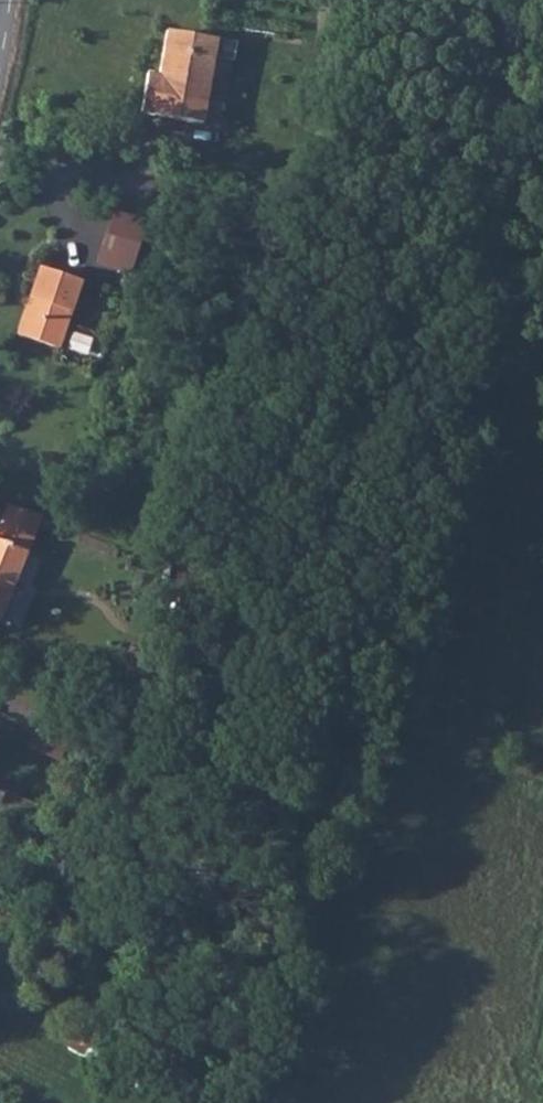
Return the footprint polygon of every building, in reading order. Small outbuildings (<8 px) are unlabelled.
[(154,77),(144,75),(136,113),(198,124),(213,41),(163,32),(154,77)] [(83,280),(43,268),(21,335),(61,349),(83,280)] [(0,542),(0,616),(25,552),(0,542)]
